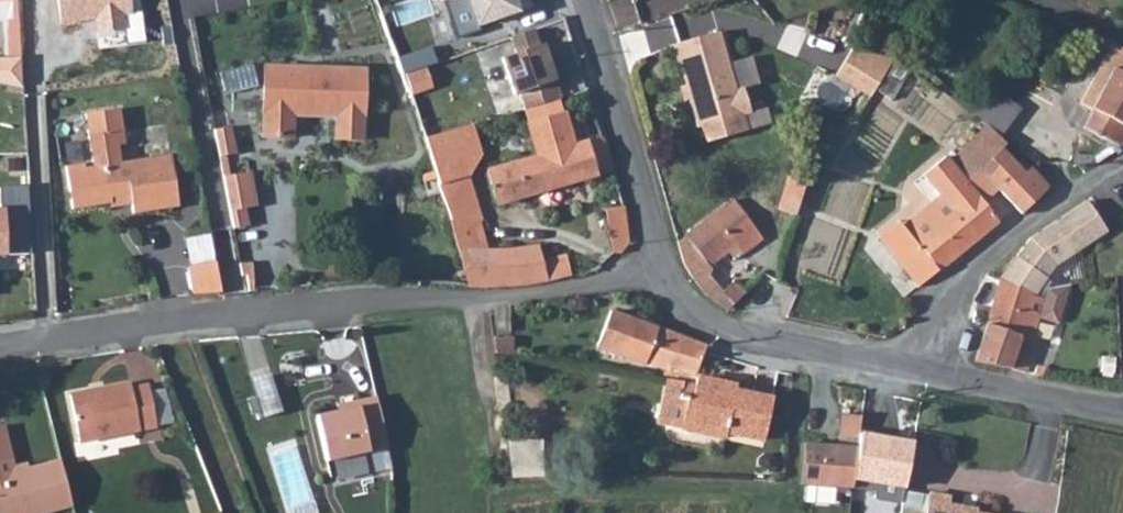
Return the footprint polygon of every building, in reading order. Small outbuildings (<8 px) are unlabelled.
[(59,23),(93,18),(95,31),(128,25),(125,12),(132,11),(130,0),(56,0),(59,23)] [(527,0),(463,0),(474,29),(529,6),(527,0)] [(715,28),(671,41),(683,82),(687,81),(690,91),(686,93),(695,123),(699,122),(703,137),(742,126),(738,111),(748,108),(741,85),(733,87),(715,28)] [(514,53),(499,60),(510,97),(516,94),(525,122),(561,111),(534,30),(509,37),(514,53)] [(857,44),(839,70),(874,95),(899,57),(891,54),(857,44)] [(1113,48),(1082,104),(1095,111),(1087,127),(1122,144),(1122,142),(1122,53),(1113,48)] [(0,58),(0,82),(21,87),(19,58),(0,58)] [(915,69),(900,58),(879,91),(892,101),(915,69)] [(363,70),(261,68),(260,139),(291,140),(291,107),(307,107),(307,118),(333,119),(333,140),(361,141),(363,70)] [(561,111),(525,122),(535,156),(571,145),(561,111)] [(64,167),(69,204),(70,208),(83,206),(108,203),(107,196),(125,193),(128,213),(153,210),(176,207),(175,202),(169,159),(117,165),(113,134),(120,133),(117,112),(84,117),(91,168),(83,169),(82,164),(64,167)] [(929,200),(910,215),(915,217),(963,180),(964,181),(976,170),(999,146),(1003,143),(983,123),(943,164),(938,158),(913,179),(929,200)] [(423,138),(439,186),(466,177),(479,156),(470,124),(423,138)] [(218,129),(223,155),(238,152),(233,126),(218,129)] [(535,156),(486,171),(495,203),(610,169),(600,137),(571,145),(535,156)] [(999,146),(976,170),(993,187),(1001,195),(1020,214),(1048,187),(1029,167),(1024,172),(999,146)] [(976,170),(964,181),(978,200),(993,187),(976,170)] [(256,171),(228,173),(233,227),(250,225),(248,207),(259,206),(256,171)] [(466,177),(439,186),(450,225),(478,217),(466,177)] [(774,212),(790,217),(801,185),(786,179),(774,212)] [(905,235),(904,236),(908,243),(911,241),(935,271),(949,260),(997,222),(987,210),(978,200),(964,181),(963,180),(915,217),(904,233),(905,235)] [(31,252),(28,183),(0,183),(0,253),(31,252)] [(732,198),(675,241),(679,254),(681,262),(687,271),(696,283),(707,296),(723,308),(726,309),(732,301),(720,289),(715,284),(707,273),(709,266),(711,263),(708,260),(725,247),(731,241),(740,251),(760,236),(732,198)] [(1088,200),(1030,239),(1059,258),(1063,260),(1108,233),(1088,200)] [(621,206),(604,210),(612,261),(626,243),(621,206)] [(910,215),(898,225),(904,233),(915,217),(910,215)] [(478,217),(450,225),(467,287),(519,286),(510,250),(484,250),(478,217)] [(875,236),(886,249),(904,236),(905,235),(904,233),(898,225),(895,221),(875,236)] [(227,234),(209,236),(215,264),(215,268),(233,267),(227,234)] [(209,236),(185,240),(189,268),(215,264),(209,236)] [(904,236),(886,249),(916,286),(935,271),(911,241),(908,243),(904,236)] [(1030,239),(1013,258),(1045,279),(1059,258),(1030,239)] [(731,241),(725,247),(732,256),(740,251),(731,241)] [(536,246),(510,250),(519,286),(545,282),(539,259),(536,246)] [(564,255),(539,259),(545,282),(568,278),(564,255)] [(1000,273),(997,278),(1035,295),(1045,279),(1013,258),(1000,273)] [(189,268),(185,268),(190,298),(220,295),(215,268),(215,264),(189,268)] [(215,268),(220,295),(236,293),(248,292),(252,292),(250,265),(233,267),(215,268)] [(997,278),(984,322),(1019,333),(1009,367),(1016,370),(1024,371),(1028,360),(1029,336),(1041,311),(1046,300),(1035,295),(997,278)] [(728,280),(720,289),(732,301),(740,291),(728,280)] [(497,305),(487,305),(489,316),(498,316),(497,305)] [(598,345),(646,364),(658,329),(657,329),(610,311),(605,323),(598,345)] [(984,322),(973,360),(1009,367),(1019,333),(984,322)] [(658,329),(646,364),(654,365),(694,376),(703,346),(658,329)] [(646,364),(642,374),(677,384),(689,388),(691,387),(693,381),(694,376),(654,365),(646,364)] [(691,387),(689,388),(690,390),(769,417),(771,395),(712,388),(711,383),(693,381),(691,387)] [(689,388),(677,384),(675,405),(684,405),(681,431),(728,436),(728,431),(767,435),(769,417),(690,390),(689,388)] [(131,387),(71,397),(78,443),(156,430),(150,389),(132,392),(131,387)] [(386,447),(375,395),(355,400),(355,406),(315,417),(325,461),(386,447)] [(72,508),(60,461),(16,472),(5,429),(0,431),(0,512),(53,512),(72,508)] [(906,488),(915,440),(864,431),(862,446),(857,480),(906,488)] [(143,433),(79,443),(81,456),(145,447),(143,433)] [(510,441),(514,478),(547,474),(543,437),(510,441)] [(857,480),(862,446),(804,443),(802,487),(856,490),(857,480)] [(964,509),(964,505),(949,502),(950,491),(928,487),(923,512),(989,512),(964,509)]
